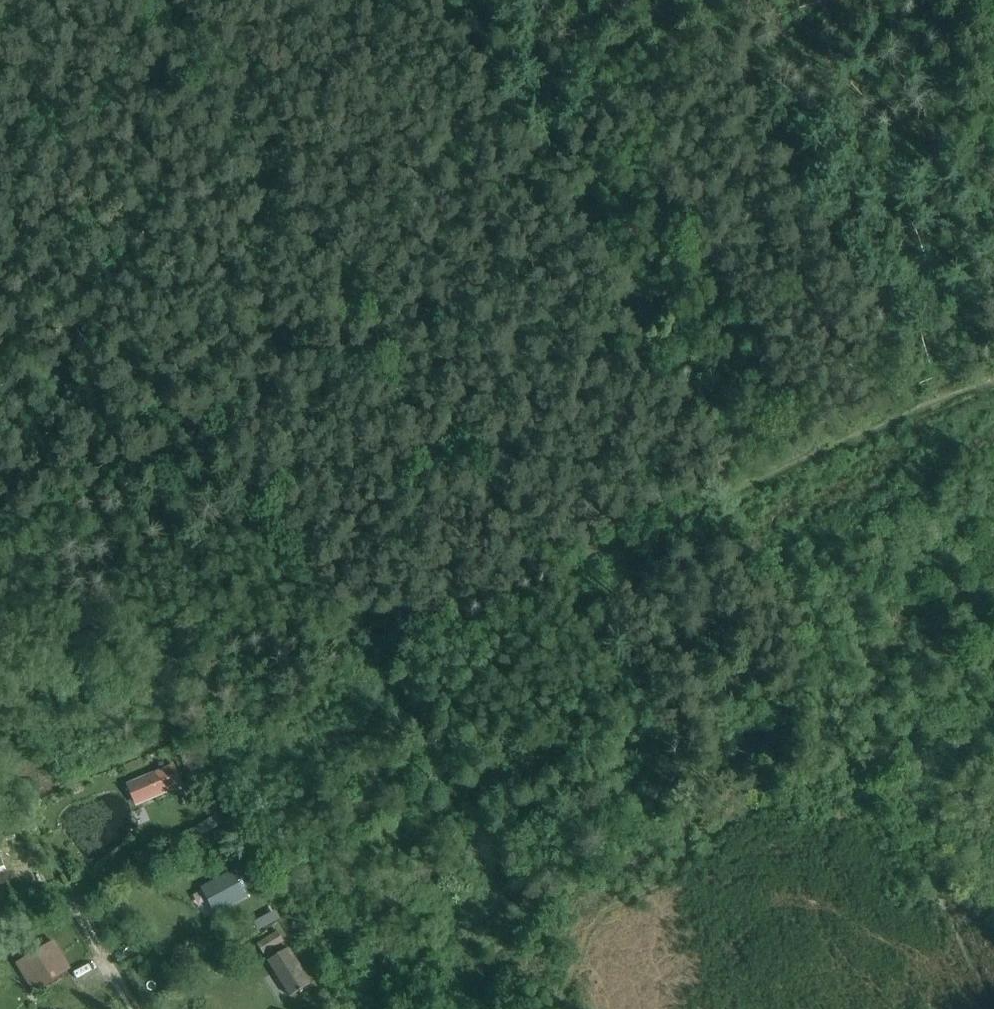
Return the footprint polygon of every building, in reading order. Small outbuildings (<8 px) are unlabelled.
[(169,766),(126,784),(135,806),(178,788),(169,766)] [(217,814),(201,823),(207,834),(223,825),(217,814)] [(232,871),(202,888),(216,915),(247,898),(232,871)] [(277,931),(257,945),(263,955),(284,941),(277,931)] [(53,940),(15,962),(33,992),(71,969),(53,940)] [(267,962),(289,997),(311,984),(288,948),(267,962)]
